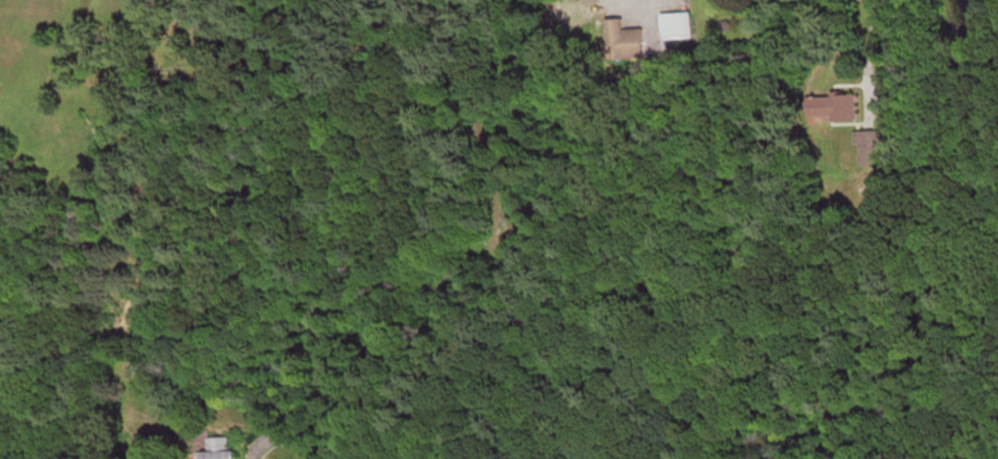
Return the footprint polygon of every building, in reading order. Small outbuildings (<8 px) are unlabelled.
[(695,15),(665,15),(665,41),(695,41),(695,15)] [(607,22),(608,62),(646,61),(646,31),(626,32),(626,22),(607,22)] [(819,97),(819,125),(858,125),(858,97),(819,97)] [(859,135),(859,169),(886,169),(886,135),(859,135)] [(209,440),(210,456),(206,456),(206,458),(238,458),(238,452),(232,452),(232,440),(209,440)]
